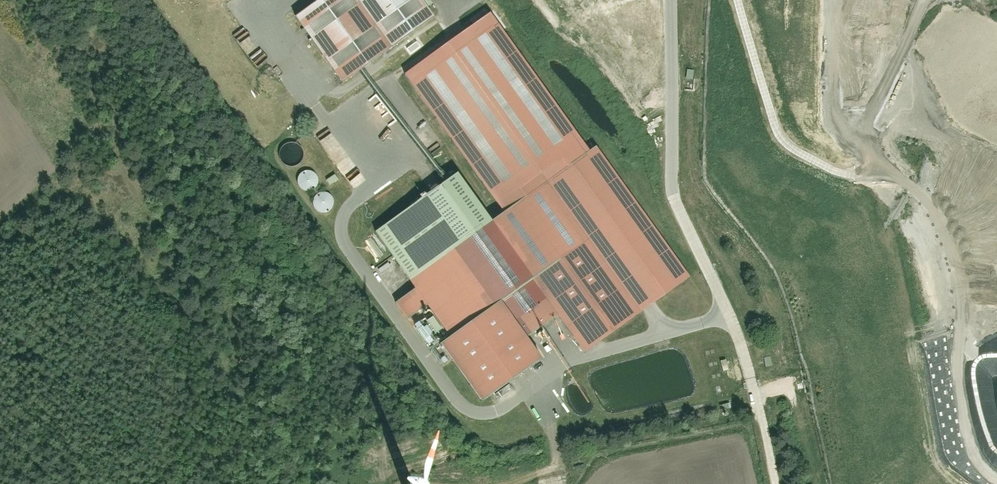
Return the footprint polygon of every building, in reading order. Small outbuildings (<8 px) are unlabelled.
[(337,83),(428,22),(413,0),(319,0),(293,18),(337,83)] [(490,16),(405,76),(503,214),(489,224),(456,177),(376,234),(417,293),(399,306),(410,321),(431,352),(438,347),(479,405),(536,364),(521,343),(556,317),(583,354),(689,279),(596,149),(588,154),(490,16)]
